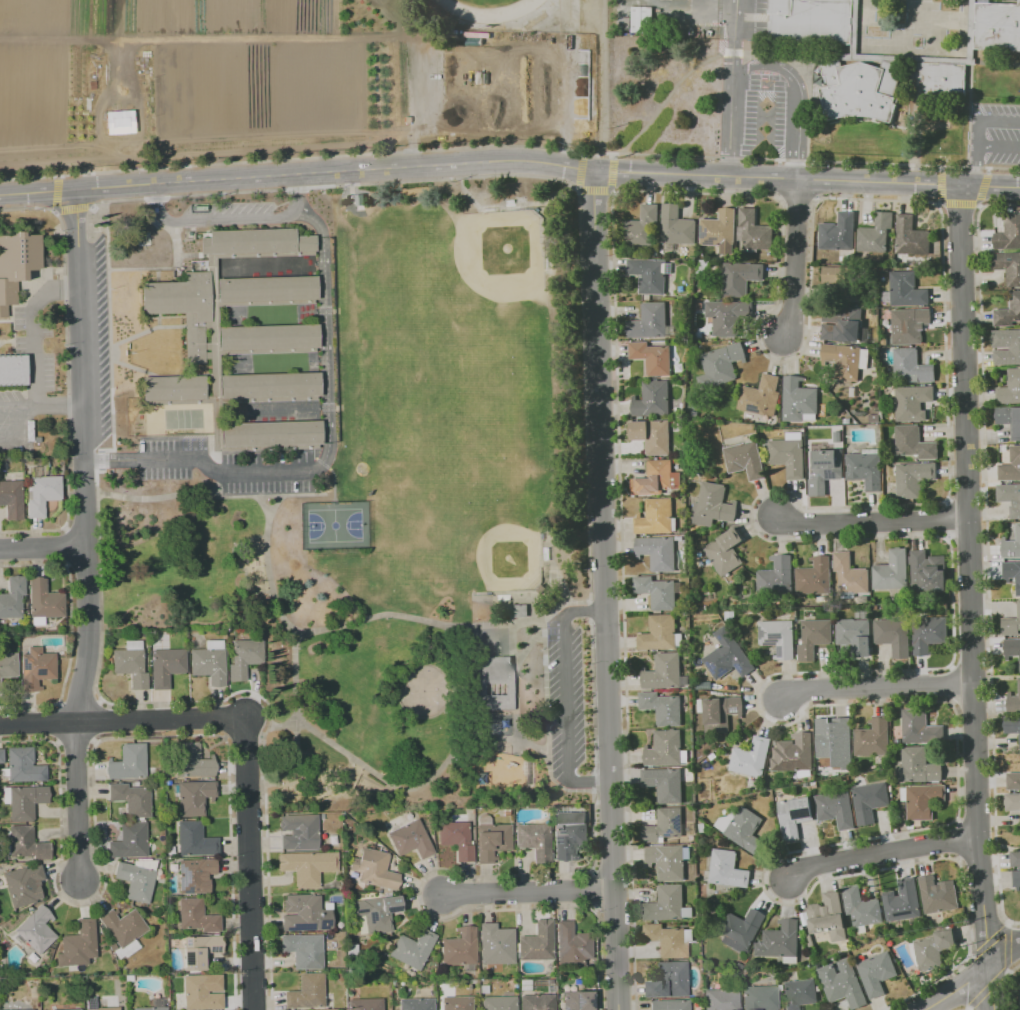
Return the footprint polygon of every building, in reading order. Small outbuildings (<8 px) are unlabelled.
[(768,13),(769,0),(794,0),(793,15),(768,13)] [(1019,4),(1019,0),(1019,51),(974,49),(975,2),(1019,4)] [(630,32),(651,32),(651,6),(631,6),(630,32)] [(883,58),(904,66),(893,97),(895,98),(894,103),(898,105),(892,123),(870,115),(847,115),(828,119),(822,88),(825,87),(820,62),(841,57),(843,65),(861,61),(880,68),(883,58)] [(133,133),(133,111),(105,112),(106,134),(133,133)] [(661,202),(680,203),(680,219),(696,220),(696,243),(660,243),(661,202)] [(659,204),(659,245),(623,245),(623,220),(641,220),(642,203),(659,204)] [(700,245),(701,218),(719,218),(719,213),(715,212),(716,208),(725,207),(730,207),(736,208),(735,246),(700,245)] [(740,207),(757,208),(756,225),(773,226),(773,249),(739,248),(740,207)] [(1005,211),(1019,210),(1019,248),(993,249),(993,233),(1006,233),(1005,211)] [(855,211),(854,250),(819,249),(820,222),(837,223),(837,225),(838,225),(839,211),(855,211)] [(858,251),(859,227),(876,227),(877,211),(893,212),(893,229),(888,228),(887,252),(858,251)] [(897,212),(914,213),(914,230),(930,230),(930,254),(896,254),(897,212)] [(209,230),(294,228),(294,236),(316,235),(316,252),(200,254),(199,237),(209,237),(209,230)] [(4,274),(0,274),(0,236),(12,235),(12,234),(15,233),(15,232),(23,232),(23,233),(26,233),(26,235),(40,235),(41,270),(27,270),(27,280),(16,281),(17,305),(6,305),(7,317),(0,317),(0,278),(4,278),(4,274)] [(989,252),(1019,252),(1019,286),(1006,287),(1006,269),(989,269),(989,252)] [(629,259),(665,260),(664,295),(640,294),(640,278),(643,279),(643,275),(629,274),(629,259)] [(764,264),(764,281),(748,281),(748,298),(727,298),(727,263),(764,264)] [(823,266),(862,267),(861,302),(839,301),(839,284),(823,283),(823,266)] [(930,304),(891,305),(890,271),(916,270),(917,289),(930,289),(930,304)] [(210,322),(197,322),(197,327),(203,327),(204,364),(184,364),(184,312),(141,313),(140,283),(185,282),(185,272),(209,272),(210,322)] [(217,278),(316,276),(317,299),(217,301),(217,278)] [(1010,291),(1019,291),(1019,321),(1013,321),(1013,325),(995,326),(995,308),(1010,308),(1010,291)] [(706,301),(753,302),(753,320),(740,319),(740,337),(714,336),(714,318),(706,318),(706,301)] [(627,337),(627,320),(642,320),(642,302),(666,302),(666,337),(627,337)] [(863,308),(861,327),(869,328),(868,344),(821,340),(823,323),(836,324),(838,306),(863,308)] [(893,344),(892,309),(932,309),(932,325),(916,325),(917,344),(893,344)] [(219,327),(247,326),(297,325),(319,325),(320,348),(219,349),(219,327)] [(993,331),(1019,330),(1019,364),(993,365),(993,331)] [(671,376),(647,376),(647,358),(629,358),(629,341),(648,341),(648,345),(671,345),(671,376)] [(742,341),(747,357),(732,362),(738,378),(701,390),(697,377),(706,373),(700,354),(742,341)] [(823,343),(861,347),(858,381),(820,378),(823,343)] [(936,382),(897,382),(896,348),(918,347),(919,364),(936,364),(936,382)] [(27,384),(0,385),(0,356),(26,356),(27,384)] [(1008,368),(1019,368),(1019,403),(996,404),(996,387),(1009,387),(1008,368)] [(780,376),(777,391),(781,391),(775,417),(737,409),(742,385),(760,389),(763,372),(780,376)] [(219,375),(319,373),(320,395),(219,397),(219,375)] [(784,375),(804,376),(804,381),(800,381),(800,387),(819,388),(818,413),(804,413),(803,422),(783,422),(784,375)] [(142,377),(205,376),(205,399),(143,400),(142,377)] [(632,415),(632,396),(637,396),(637,400),(643,400),(643,380),(669,380),(669,415),(632,415)] [(897,421),(897,386),(934,386),(935,401),(922,401),(922,409),(927,409),(927,421),(897,421)] [(995,407),(1019,406),(1019,441),(1011,441),(1011,423),(995,424),(995,407)] [(630,421),(669,420),(670,454),(646,455),(646,439),(631,440),(630,421)] [(222,423),(320,421),(320,445),(222,447),(222,423)] [(896,426),(920,426),(920,443),(937,442),(937,459),(920,460),(920,454),(896,454),(896,426)] [(769,440),(804,439),(805,479),(787,479),(787,464),(770,465),(769,440)] [(724,448),(757,440),(766,478),(750,481),(747,469),(729,473),(724,448)] [(1010,445),(1019,445),(1019,479),(999,480),(998,464),(1011,464),(1010,445)] [(809,496),(809,479),(814,479),(814,450),(843,450),(843,476),(843,477),(843,478),(842,478),(840,479),(826,479),(826,496),(809,496)] [(846,454),(881,453),(882,492),(866,492),(866,480),(846,480),(846,471),(848,471),(848,466),(846,466),(846,454)] [(632,495),(632,478),(648,477),(647,460),(672,459),(672,472),(681,471),(681,488),(672,488),(672,489),(649,489),(650,494),(632,495)] [(897,464),(937,463),(937,480),(932,480),(932,478),(922,478),(923,498),(897,498),(897,464)] [(27,518),(27,477),(60,476),(61,500),(43,501),(44,518),(27,518)] [(5,506),(0,506),(0,481),(22,481),(22,520),(6,520),(5,506)] [(703,481),(726,485),(723,502),(733,504),(734,501),(738,501),(735,522),(715,519),(713,527),(694,523),(692,516),(694,501),(699,502),(703,481)] [(1016,489),(1019,489),(1019,519),(1014,519),(1014,501),(997,501),(997,484),(1016,484),(1016,489)] [(634,534),(634,518),(637,517),(637,513),(641,513),(641,517),(647,517),(646,498),(672,497),(673,517),(677,517),(677,531),(673,531),(673,532),(634,534)] [(1015,523),(1019,523),(1019,558),(1002,558),(1002,537),(1006,537),(1006,541),(1016,540),(1015,523)] [(735,526),(744,540),(733,547),(743,562),(720,577),(709,560),(706,563),(699,553),(703,551),(701,549),(735,526)] [(675,537),(675,571),(651,572),(651,555),(641,555),(641,559),(638,559),(637,558),(637,557),(636,556),(636,537),(675,537)] [(873,589),(873,566),(890,565),(890,548),(896,548),(896,547),(901,546),(901,548),(907,548),(908,588),(873,589)] [(911,550),(927,549),(927,558),(929,558),(929,555),(946,555),(947,592),(912,593),(911,563),(909,563),(909,556),(911,556),(911,550)] [(834,552),(851,551),(851,557),(852,557),(853,561),(851,561),(852,568),(869,568),(870,592),(840,593),(839,571),(834,571),(834,552)] [(792,554),(793,593),(758,594),(757,571),(759,571),(759,570),(775,569),(775,559),(771,560),(771,555),(792,554)] [(830,555),(831,593),(797,594),(796,567),(814,567),(814,560),(810,561),(809,556),(830,555)] [(1005,561),(1019,561),(1019,595),(1016,595),(1016,577),(1005,577),(1005,561)] [(21,617),(0,618),(0,594),(7,594),(7,577),(12,577),(12,576),(19,576),(24,576),(25,595),(21,596),(21,617)] [(634,576),(653,576),(653,581),(675,580),(675,610),(651,610),(651,593),(634,594),(634,576)] [(29,578),(46,578),(47,593),(64,592),(65,617),(30,618),(29,578)] [(1017,600),(1019,600),(1019,630),(1018,630),(1018,635),(1002,636),(1001,618),(1017,617),(1017,600)] [(725,611),(735,610),(736,620),(725,620),(725,611)] [(675,613),(676,649),(637,650),(637,634),(651,633),(651,631),(650,631),(650,614),(675,613)] [(948,617),(948,643),(930,644),(930,656),(915,656),(913,618),(948,617)] [(871,655),(854,656),(853,644),(837,644),(836,619),(855,618),(855,620),(870,619),(871,655)] [(874,619),(909,618),(910,658),(893,659),(893,643),(875,644),(874,619)] [(832,619),(833,644),(816,644),(816,660),(799,661),(798,644),(803,644),(802,620),(832,619)] [(759,621),(794,620),(795,659),(778,660),(778,659),(773,659),(773,655),(777,655),(777,644),(759,645),(759,621)] [(725,625),(756,668),(743,677),(735,667),(716,680),(702,659),(722,645),(714,633),(725,625)] [(1004,639),(1019,639),(1019,672),(1019,656),(1004,656),(1004,639)] [(112,650),(124,650),(124,641),(141,640),(141,649),(142,649),(142,672),(147,672),(147,689),(131,689),(130,673),(112,673),(112,650)] [(189,650),(205,649),(205,640),(224,640),(224,686),(209,686),(208,675),(190,675),(189,650)] [(232,640),(263,640),(263,664),(245,664),(245,681),(229,681),(228,664),(232,664),(232,640)] [(20,654),(28,654),(28,647),(41,647),(41,653),(55,653),(56,679),(37,679),(38,691),(21,691),(20,654)] [(150,650),(185,650),(185,673),(169,673),(169,689),(151,690),(150,650)] [(680,652),(681,687),(642,688),(642,671),(642,666),(646,666),(646,671),(656,671),(656,653),(680,652)] [(17,677),(0,678),(0,653),(17,653),(17,677)] [(511,657),(513,708),(477,710),(476,658),(511,657)] [(1019,677),(1019,712),(1008,712),(1007,693),(1012,692),(1012,695),(1019,695),(1019,677)] [(697,689),(697,682),(712,683),(712,690),(697,689)] [(639,692),(659,692),(659,696),(681,696),(681,726),(657,726),(657,708),(639,709),(639,692)] [(742,697),(743,718),(739,718),(739,714),(729,715),(729,731),(705,733),(703,699),(742,697)] [(903,709),(926,708),(927,725),(944,725),(944,742),(903,743),(903,709)] [(816,716),(821,715),(828,715),(832,715),(833,732),(851,732),(852,756),(822,757),(821,735),(816,735),(816,716)] [(855,755),(854,729),(873,728),(873,723),(869,723),(869,719),(873,719),(873,715),(889,715),(890,754),(855,755)] [(1003,716),(1019,716),(1019,733),(1003,733),(1003,716)] [(681,730),(681,765),(645,766),(644,745),(648,745),(648,749),(655,749),(655,730),(681,730)] [(772,770),(772,758),(774,758),(773,747),(778,747),(777,741),(794,741),(794,744),(796,744),(796,737),(792,737),(791,732),(812,731),(813,769),(772,770)] [(772,739),(763,778),(730,770),(735,747),(751,750),(755,735),(772,739)] [(175,743),(198,742),(199,760),(209,759),(209,755),(212,755),(212,758),(213,758),(213,762),(214,763),(215,766),(215,769),(215,771),(215,774),(214,776),(176,777),(175,743)] [(107,779),(106,762),(121,761),(120,744),(144,743),(145,778),(107,779)] [(942,781),(898,782),(897,765),(903,765),(902,747),(927,746),(927,764),(942,764),(942,781)] [(7,747),(32,747),(33,765),(46,765),(47,781),(8,782),(7,747)] [(682,768),(682,803),(658,803),(658,787),(642,787),(641,769),(682,768)] [(1008,773),(1019,773),(1019,789),(1008,789),(1008,773)] [(177,782),(215,781),(216,797),(213,797),(213,801),(209,801),(209,797),(203,797),(203,816),(178,817),(177,782)] [(887,782),(891,806),(874,809),(876,823),(859,826),(852,787),(887,782)] [(150,818),(126,818),(125,801),(108,801),(108,784),(127,784),(127,788),(149,787),(150,818)] [(946,784),(946,801),(933,801),(934,820),(922,820),(922,826),(914,827),(914,820),(908,820),(907,800),(901,801),(901,787),(907,787),(907,785),(946,784)] [(9,787),(48,786),(48,803),(33,803),(33,821),(10,822),(9,787)] [(815,796),(849,790),(856,828),(840,831),(838,818),(819,821),(815,796)] [(1006,793),(1019,793),(1019,810),(1006,810),(1006,793)] [(778,801),(811,796),(815,819),(798,822),(800,838),(783,841),(781,826),(782,826),(778,801)] [(723,834),(742,805),(764,819),(754,834),(764,841),(755,855),(723,834)] [(682,807),(682,836),(659,837),(659,843),(642,843),(642,825),(658,825),(657,807),(682,807)] [(575,851),(575,855),(577,855),(577,860),(554,860),(553,812),(587,812),(588,845),(578,845),(580,847),(576,852),(575,851)] [(317,815),(317,830),(317,849),(281,850),(281,835),(290,835),(290,831),(280,831),(280,828),(279,828),(279,821),(280,821),(280,816),(283,816),(283,815),(317,815)] [(417,818),(433,853),(419,859),(414,848),(397,857),(386,834),(417,818)] [(177,821),(201,821),(202,838),(218,838),(218,855),(178,855),(177,821)] [(147,856),(108,857),(107,842),(120,841),(120,823),(146,822),(147,856)] [(468,823),(468,845),(472,845),(473,862),(456,862),(455,844),(452,844),(452,846),(439,846),(439,845),(438,845),(437,823),(468,823)] [(515,825),(549,824),(550,864),(533,864),(533,848),(516,848),(515,825)] [(476,825),(510,825),(511,850),(492,850),(492,864),(477,864),(476,825)] [(9,826),(33,826),(33,843),(50,843),(50,859),(33,860),(33,855),(10,856),(9,826)] [(684,845),(684,847),(690,847),(690,859),(684,859),(684,881),(659,881),(658,863),(645,863),(645,846),(684,845)] [(395,891),(357,881),(357,879),(354,878),(356,872),(348,870),(351,857),(359,859),(362,847),(389,854),(385,871),(399,874),(395,891)] [(709,882),(714,848),(737,851),(735,868),(751,870),(749,888),(709,882)] [(1011,851),(1019,850),(1019,867),(1011,867),(1011,851)] [(278,854),(337,852),(337,872),(318,872),(319,888),(294,889),(294,871),(278,871),(278,854)] [(178,860),(217,859),(217,874),(207,874),(207,879),(208,879),(209,893),(179,894),(178,860)] [(117,861),(156,871),(148,904),(124,899),(128,881),(113,878),(117,861)] [(2,874),(25,867),(26,869),(40,864),(44,880),(39,881),(40,885),(38,885),(42,898),(35,900),(35,902),(12,909),(2,874)] [(919,877),(940,873),(941,878),(935,879),(937,885),(955,882),(960,908),(925,914),(919,877)] [(915,876),(922,916),(919,916),(919,920),(912,921),(911,918),(902,919),(902,923),(896,924),(895,920),(888,922),(882,892),(895,890),(896,899),(901,898),(898,879),(915,876)] [(683,884),(684,907),(693,907),(693,917),(684,917),(684,919),(644,920),(644,917),(642,915),(642,909),(643,905),(643,903),(659,902),(658,884),(683,884)] [(884,921),(855,927),(852,913),(847,914),(842,887),(848,886),(851,885),(854,885),(859,884),(862,901),(880,898),(884,921)] [(822,906),(826,905),(824,893),(839,890),(848,939),(833,942),(831,930),(812,934),(807,909),(810,904),(818,903),(822,906)] [(285,895),(310,894),(310,896),(319,896),(320,909),(330,909),(331,930),(282,931),(282,915),(284,915),(284,912),(283,912),(283,900),(285,900),(285,895)] [(398,896),(400,911),(389,913),(391,931),(366,934),(364,916),(353,917),(352,901),(398,896)] [(178,898),(202,898),(203,915),(220,915),(220,932),(201,933),(201,929),(179,929),(178,898)] [(14,931),(40,904),(52,915),(43,923),(57,936),(39,955),(14,931)] [(766,915),(745,956),(719,943),(723,936),(719,933),(730,912),(745,920),(752,907),(766,915)] [(97,918),(110,909),(118,919),(133,908),(148,929),(120,949),(97,918)] [(57,966),(56,954),(61,953),(60,936),(78,935),(77,918),(94,917),(96,957),(87,958),(86,964),(57,966)] [(799,919),(798,963),(784,963),(784,956),(755,956),(755,942),(763,942),(763,930),(782,930),(782,923),(778,923),(778,919),(782,919),(782,918),(799,919)] [(519,959),(518,936),(535,936),(534,920),(552,919),(553,958),(519,959)] [(556,921),(572,920),(573,935),(574,935),(574,933),(591,933),(592,958),(583,959),(583,966),(558,967),(556,921)] [(479,923),(495,923),(496,929),(513,929),(514,963),(480,964),(479,923)] [(644,923),(663,923),(663,928),(685,928),(686,958),(662,958),(662,941),(644,941),(644,923)] [(441,965),(441,939),(459,938),(459,927),(474,926),(475,964),(441,965)] [(418,971),(388,956),(399,934),(414,942),(422,927),(437,935),(418,971)] [(914,940),(936,937),(935,932),(953,929),(957,948),(941,951),(943,965),(919,969),(914,940)] [(280,936),(300,935),(300,939),(322,938),(323,969),(298,969),(298,952),(280,952),(280,948),(279,939),(280,939),(280,936)] [(183,937),(222,936),(222,952),(207,953),(207,970),(183,971),(183,937)] [(110,951),(108,946),(114,943),(116,949),(110,951)] [(871,999),(856,963),(890,950),(899,974),(883,981),(882,979),(881,980),(886,993),(871,999)] [(869,1004),(855,1009),(853,1009),(847,996),(831,1003),(817,969),(834,963),(838,972),(841,971),(837,961),(850,956),(869,1004)] [(686,961),(687,996),(648,997),(648,981),(662,981),(662,979),(660,979),(659,961),(686,961)] [(301,973),(324,973),(325,1008),(285,1008),(284,991),(299,991),(299,975),(301,975),(301,973)] [(183,975),(221,975),(222,991),(208,992),(208,993),(222,993),(222,1009),(184,1009),(183,975)] [(801,1005),(802,1009),(784,1009),(783,1004),(788,1004),(785,982),(815,978),(819,1002),(801,1005)] [(776,986),(777,1009),(742,1009),(741,986),(776,986)] [(738,989),(739,1009),(704,1009),(703,990),(738,989)] [(592,991),(592,1009),(564,1009),(563,992),(592,991)] [(554,994),(555,1009),(520,1009),(519,996),(554,994)] [(471,996),(472,1009),(442,1009),(441,997),(471,996)] [(515,996),(516,1009),(481,1009),(481,997),(515,996)] [(131,1009),(166,1009),(166,1006),(161,1006),(161,998),(149,999),(149,1007),(131,1007),(131,1009)] [(381,998),(381,1009),(348,1009),(347,999),(381,998)] [(433,998),(433,1009),(399,1009),(399,999),(433,998)] [(688,1000),(688,1009),(650,1009),(650,1000),(688,1000)]
